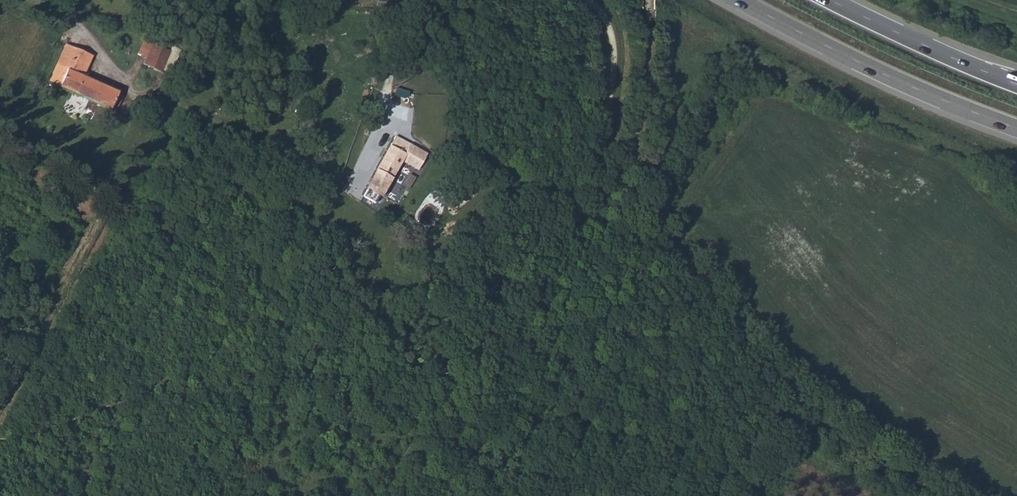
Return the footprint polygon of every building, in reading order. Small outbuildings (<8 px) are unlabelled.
[(177,57),(145,42),(138,54),(146,58),(143,66),(159,74),(167,78),(177,57)] [(91,55),(66,45),(52,74),(48,72),(45,80),(114,112),(122,95),(81,76),(91,55)] [(399,165),(406,168),(416,151),(394,138),(376,172),(391,180),(399,165)] [(426,157),(416,151),(406,168),(416,174),(426,157)] [(378,197),(370,192),(366,198),(375,202),(378,197)]
